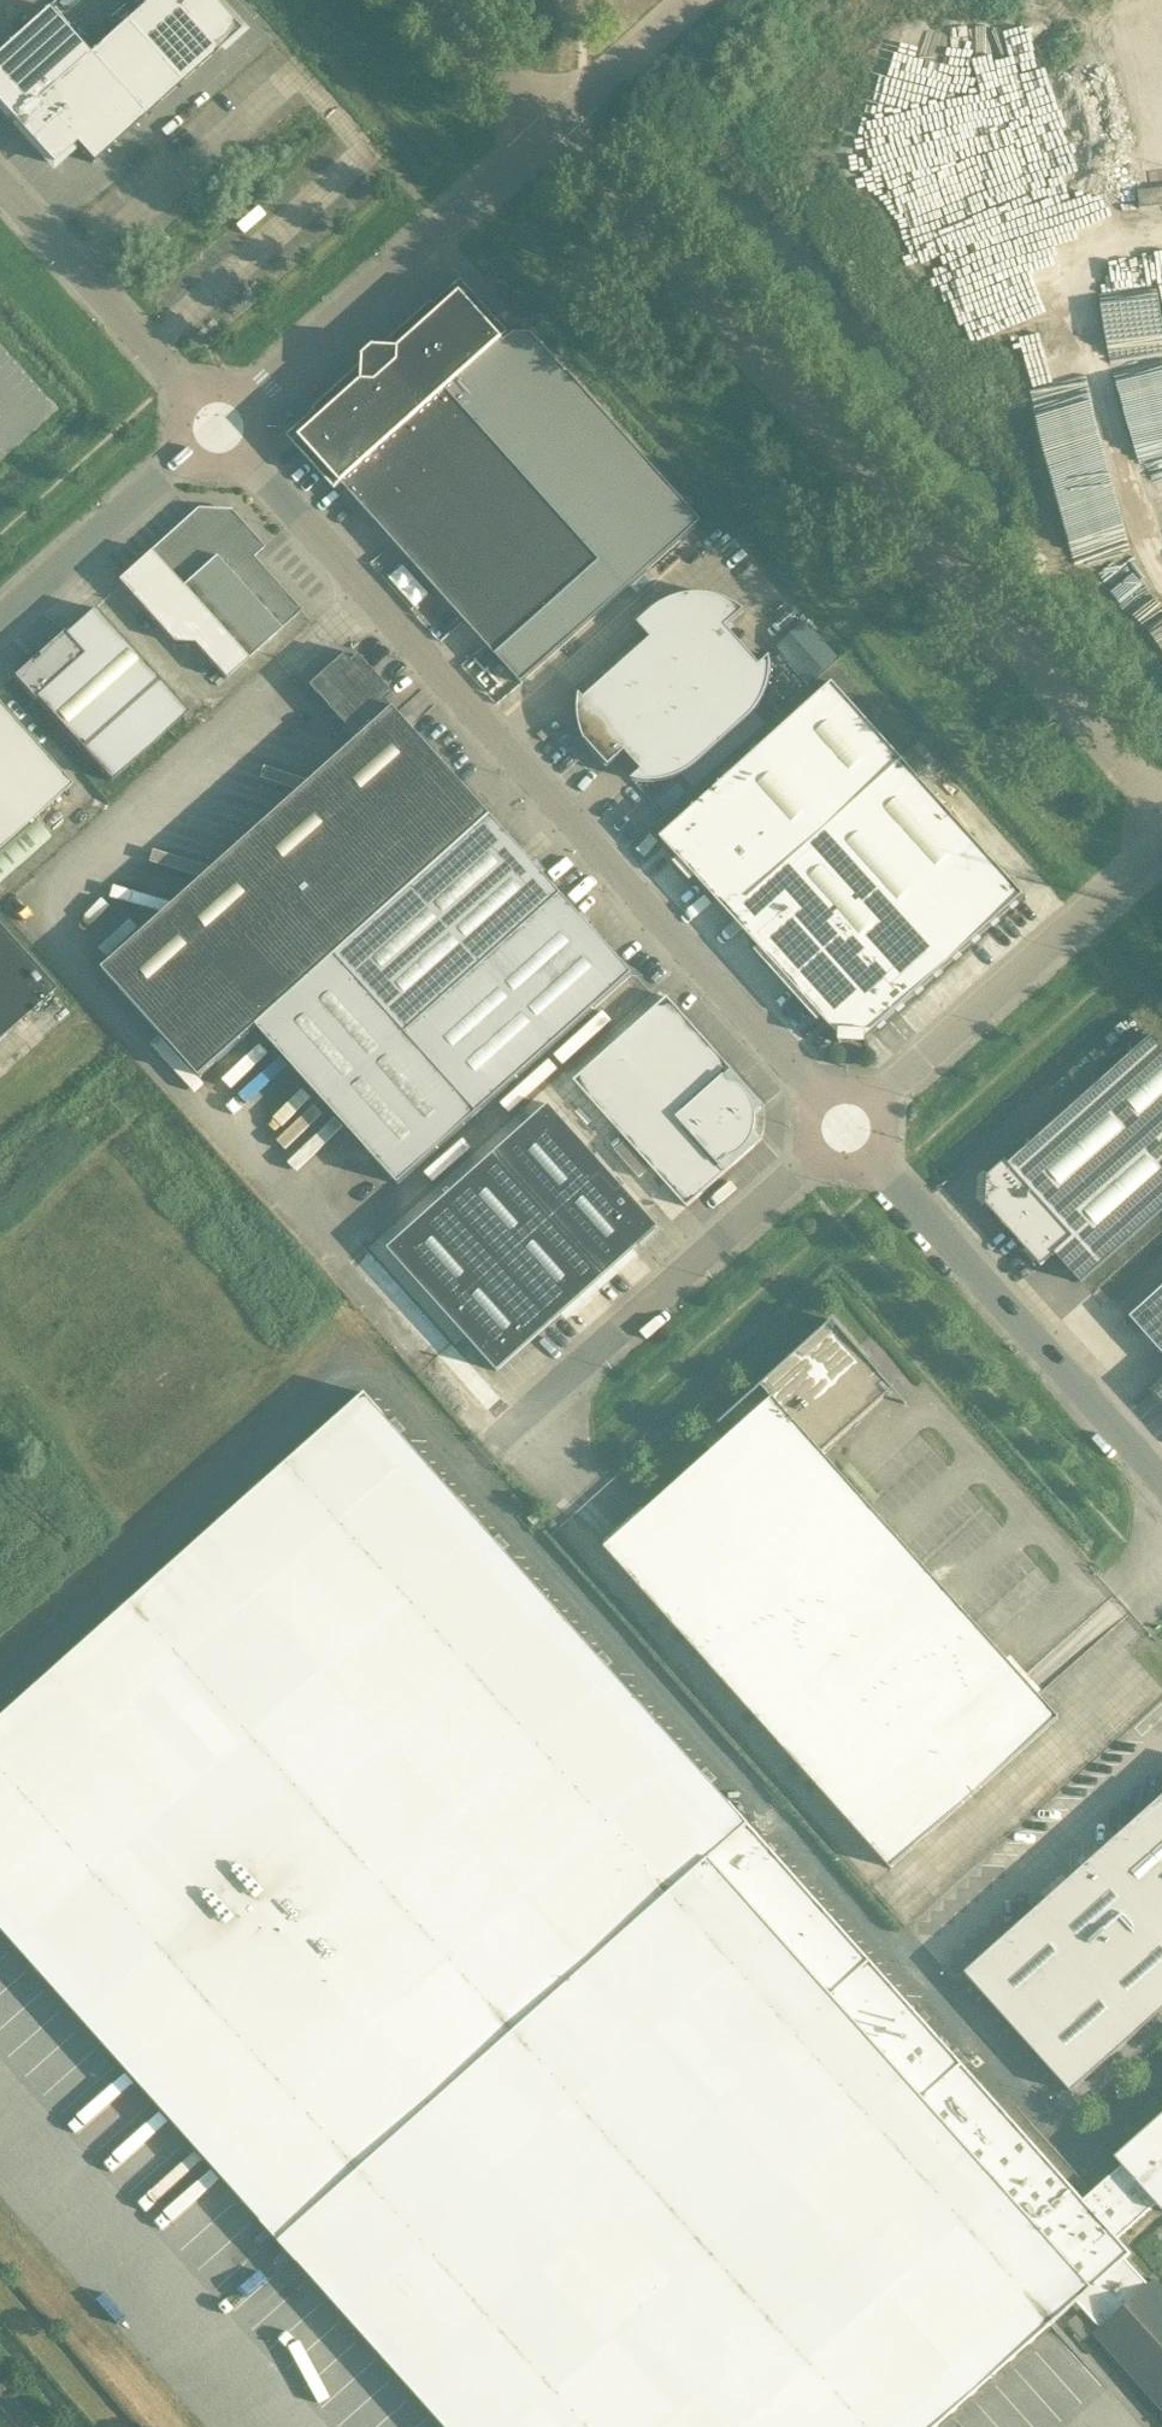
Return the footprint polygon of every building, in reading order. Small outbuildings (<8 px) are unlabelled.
[(239,30),(212,0),(146,0),(88,53),(45,6),(0,47),(0,107),(52,164),(75,143),(93,162),(239,30)] [(1138,192),(1140,209),(1161,206),(1161,189),(1149,190),(1138,192)] [(315,412),(287,436),(335,490),(341,484),(496,656),(521,682),(701,522),(533,335),(514,334),(512,336),(461,280),(434,305),(432,303),(391,340),(372,339),(360,349),(359,369),(313,410),(315,412)] [(1048,303),(1064,467),(1110,463),(1114,498),(1126,497),(1127,509),(1142,532),(1141,529),(1152,547),(1159,546),(1161,544),(1161,422),(1155,427),(1141,292),(1122,304),(1104,306),(1099,298),(1048,303)] [(606,394),(578,364),(572,370),(599,400),(606,394)] [(197,509),(117,580),(173,642),(193,644),(225,679),(301,610),(253,557),(264,547),(231,511),(197,509)] [(584,699),(579,693),(579,698),(578,704),(578,709),(578,711),(578,714),(578,719),(579,724),(580,729),(582,734),(585,741),(586,739),(598,753),(594,756),(598,760),(603,765),(607,768),(625,752),(642,770),(632,780),(635,780),(639,781),(645,782),(649,782),(654,782),(661,781),(669,779),(674,778),(677,776),(682,774),(686,772),(689,770),(693,767),(698,764),(747,720),(749,718),(752,715),(754,713),(757,709),(761,702),(763,698),(764,696),(766,691),(767,688),(768,686),(769,681),(770,676),(770,674),(770,669),(771,666),(770,661),(770,656),(760,665),(726,627),(744,611),(742,609),(736,605),(730,601),(723,598),(716,596),(711,595),(709,595),(702,594),(694,594),(687,595),(680,596),(675,598),(668,601),(662,604),(657,607),(652,611),(638,624),(651,639),(584,699)] [(93,609),(16,679),(35,701),(37,699),(111,781),(187,713),(93,609)] [(813,680),(839,656),(807,621),(781,644),(813,680)] [(346,655),(311,686),(359,739),(103,969),(200,1077),(258,1025),(491,816),(394,708),(388,702),(395,695),(359,655),(352,662),(346,655)] [(833,683),(661,839),(678,858),(673,863),(674,864),(676,862),(692,879),(690,882),(691,883),(696,878),(714,898),(733,880),(766,917),(747,934),(839,1037),(838,1043),(840,1043),(840,1041),(865,1042),(864,1044),(866,1044),(866,1038),(1024,896),(833,683)] [(71,785),(0,705),(0,847),(71,785)] [(491,816),(258,1025),(399,1183),(632,974),(491,816)] [(45,992),(0,939),(0,1033),(45,992)] [(755,1117),(755,1112),(763,1107),(764,1106),(667,997),(574,1081),(687,1207),(763,1139),(762,1138),(754,1132),(754,1130),(755,1127),(755,1122),(755,1117)] [(985,1204),(1025,1248),(1022,1251),(1021,1249),(1020,1250),(1035,1266),(1034,1264),(1037,1261),(1041,1266),(1055,1254),(1081,1284),(1161,1210),(1161,1051),(1150,1037),(1009,1163),(1006,1160),(987,1177),(990,1180),(987,1183),(986,1198),(989,1201),(985,1204)] [(549,1105),(388,1249),(497,1371),(658,1227),(549,1105)] [(1130,1317),(1161,1353),(1161,1288),(1130,1317)] [(606,1547),(604,1548),(890,1869),(1059,1718),(1038,1695),(1034,1699),(1003,1664),(1007,1660),(822,1453),(892,1391),(905,1405),(907,1404),(833,1321),(718,1423),(729,1436),(645,1511),(649,1516),(610,1551),(606,1547)] [(1150,1391),(1161,1404),(1161,1380),(1150,1391)] [(0,1720),(0,1928),(444,2426),(937,2426),(1077,2302),(1100,2328),(1094,2333),(1096,2335),(1098,2333),(1161,2405),(1161,2293),(1153,2284),(1156,2281),(1154,2280),(1148,2285),(1125,2259),(1131,2254),(1118,2239),(1157,2205),(1161,2211),(1161,2115),(1115,2157),(1122,2166),(1083,2200),(1072,2187),(1052,2166),(395,1428),(383,1415),(384,1415),(366,1394),(0,1720)] [(1062,1883),(1161,1991),(1161,1794),(1062,1883)] [(1052,2166),(1072,2187),(1094,2168),(1084,2157),(1161,2087),(1161,2071),(1152,2059),(1067,2135),(1072,2140),(1076,2144),(1052,2166)]
